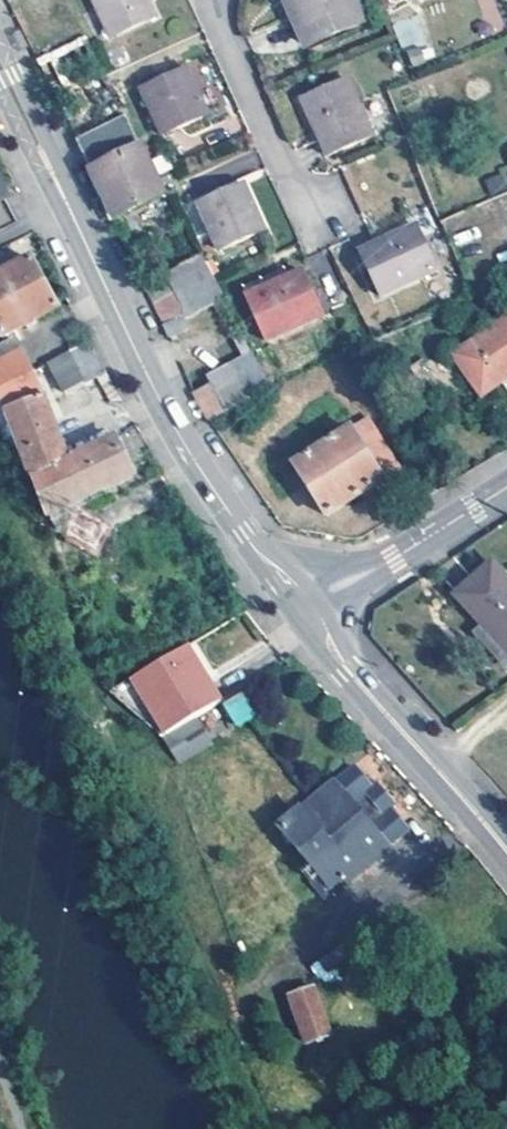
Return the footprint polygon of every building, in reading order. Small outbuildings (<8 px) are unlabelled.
[(146,0),(91,0),(107,33),(152,12),(146,0)] [(351,0),(285,0),(305,45),(360,20),(351,0)] [(395,21),(407,66),(434,59),(421,14),(395,21)] [(204,110),(183,66),(140,86),(160,131),(204,110)] [(370,133),(345,79),(301,98),(325,153),(370,133)] [(141,158),(122,115),(72,141),(110,219),(161,194),(141,158)] [(264,226),(244,180),(197,201),(218,247),(264,226)] [(439,269),(418,224),(364,249),(386,296),(439,269)] [(211,278),(197,252),(131,285),(157,338),(182,329),(183,321),(180,313),(220,294),(211,278)] [(28,257),(0,272),(0,335),(54,306),(28,257)] [(324,316),(304,271),(248,296),(268,340),(324,316)] [(452,355),(478,395),(506,375),(506,317),(452,355)] [(266,387),(237,332),(231,336),(240,355),(205,375),(210,386),(193,395),(208,421),(266,387)] [(81,379),(65,348),(44,358),(59,389),(81,379)] [(25,367),(17,350),(0,359),(0,380),(25,367)] [(5,410),(26,477),(31,475),(63,460),(41,400),(25,367),(0,380),(0,396),(5,410)] [(395,467),(363,416),(290,462),(323,514),(395,467)] [(69,457),(85,488),(87,492),(130,472),(112,436),(69,457)] [(85,488),(69,457),(63,460),(31,475),(44,508),(85,488)] [(485,565),(449,594),(472,624),(501,659),(506,654),(506,591),(485,565)] [(501,659),(472,624),(464,631),(492,666),(501,659)] [(218,700),(184,644),(131,678),(163,734),(218,700)] [(266,705),(254,685),(227,704),(238,722),(266,705)] [(410,828),(354,764),(282,826),(324,874),(335,866),(351,881),(410,828)] [(352,954),(345,944),(322,961),(330,971),(352,954)] [(331,1035),(315,990),(293,997),(307,1042),(331,1035)]
